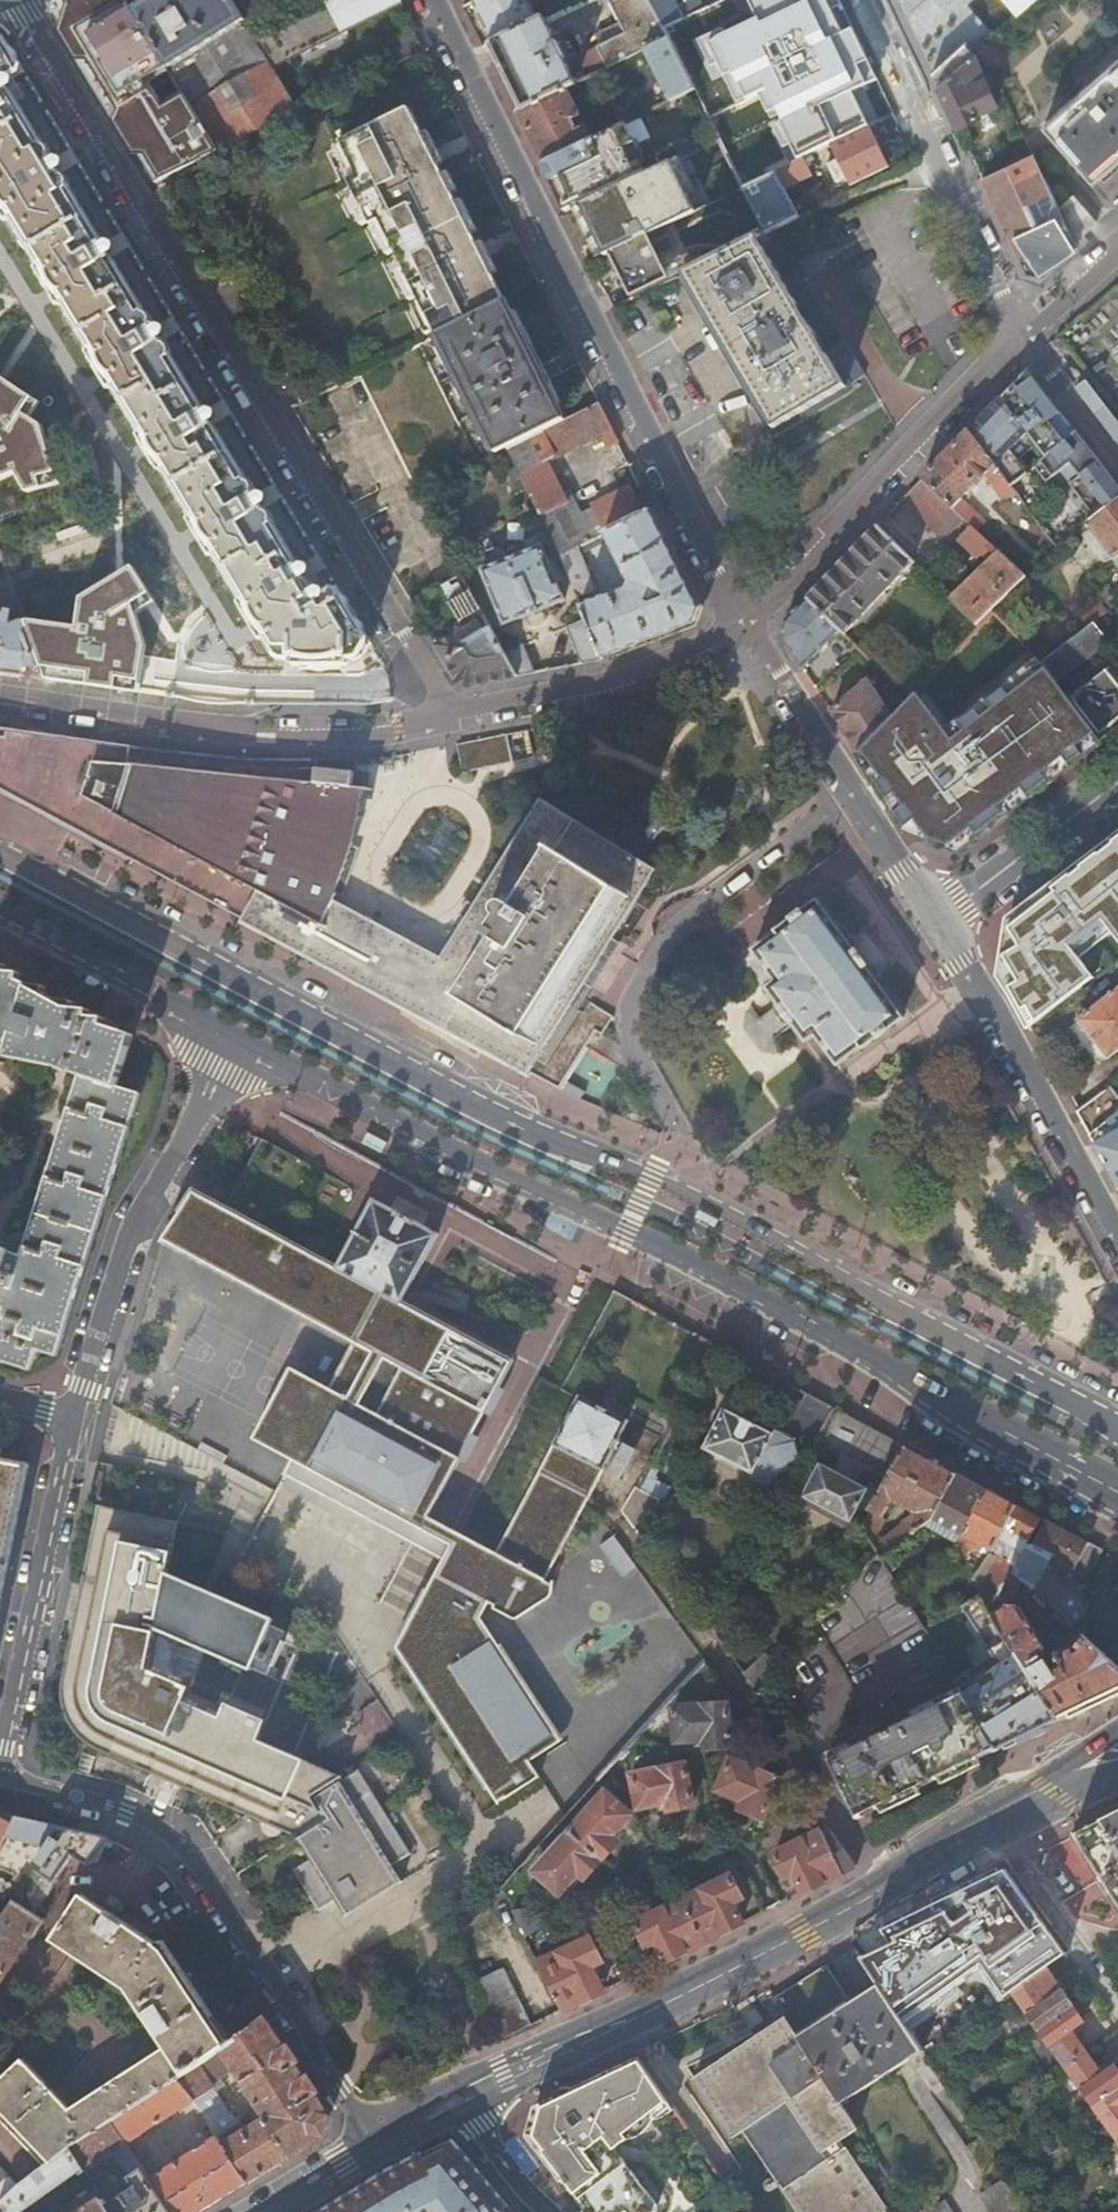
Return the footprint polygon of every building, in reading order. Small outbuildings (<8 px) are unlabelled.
[(168,181),(178,176),(220,154),(184,96),(164,107),(150,87),(171,75),(126,0),(61,0),(59,7),(56,16),(140,157),(155,157),(168,181)] [(171,75),(184,96),(220,154),(300,114),(281,80),(274,70),(257,41),(233,0),(126,0),(171,75)] [(257,41),(274,70),(401,5),(399,0),(341,0),(316,12),(302,19),(281,30),(269,35),(257,41)] [(302,19),(316,12),(309,0),(306,0),(295,6),(302,19)] [(478,2),(472,5),(482,25),(492,46),(538,23),(526,0),(483,0),(478,2)] [(649,0),(606,0),(624,37),(577,60),(588,81),(645,53),(669,42),(663,30),(649,0)] [(663,30),(706,10),(701,0),(649,0),(663,30)] [(708,47),(724,79),(733,75),(746,102),(767,91),(783,124),(780,125),(798,163),(815,154),(831,147),(869,129),(852,95),(867,88),(858,69),(868,64),(856,38),(854,38),(852,33),(843,37),(825,0),(747,0),(758,22),(708,47)] [(1019,16),(1037,0),(1005,0),(1019,16)] [(543,21),(538,23),(492,46),(488,48),(504,80),(521,114),(566,92),(575,88),(563,63),(564,61),(556,45),(555,46),(543,21)] [(371,644),(338,590),(333,589),(325,594),(317,598),(306,580),(314,575),(325,569),(317,556),(298,567),(264,508),(282,498),(274,484),(256,495),(247,480),(246,481),(212,425),(231,414),(223,401),(204,412),(162,341),(180,330),(172,317),(155,328),(111,259),(130,248),(121,234),(103,245),(70,192),(71,191),(61,174),(79,164),(71,151),(53,161),(43,145),(42,145),(17,103),(25,99),(13,79),(21,74),(22,70),(22,68),(7,44),(6,43),(1,42),(0,43),(0,211),(4,218),(1,220),(3,223),(6,221),(7,222),(11,223),(13,221),(22,235),(23,241),(28,248),(32,252),(40,266),(38,267),(37,271),(37,272),(34,275),(36,278),(40,276),(46,287),(45,289),(47,292),(49,291),(56,302),(52,304),(54,308),(58,306),(58,307),(62,308),(64,305),(73,320),(75,327),(76,329),(78,332),(84,338),(91,350),(88,351),(88,355),(88,356),(85,358),(87,362),(91,360),(97,371),(95,372),(98,376),(100,375),(106,385),(103,388),(105,391),(109,389),(112,391),(115,389),(130,417),(135,422),(142,434),(140,436),(139,439),(136,441),(138,445),(141,443),(148,455),(146,456),(149,459),(150,458),(157,469),(154,471),(156,474),(159,472),(160,474),(164,474),(166,473),(174,487),(177,495),(180,500),(185,504),(193,517),(191,518),(190,522),(190,524),(187,526),(189,529),(193,527),(199,538),(198,540),(200,543),(201,542),(208,553),(205,555),(207,558),(210,556),(211,558),(214,558),(217,556),(225,570),(228,578),(230,582),(236,588),(244,601),(242,602),(240,606),(241,607),(238,609),(240,612),(243,611),(250,622),(248,623),(250,626),(252,625),(259,636),(256,639),(258,642),(261,640),(262,642),(265,641),(268,640),(279,659),(281,661),(283,661),(292,661),(292,666),(295,667),(347,666),(348,664),(349,663),(349,661),(356,661),(358,660),(360,659),(371,644)] [(678,61),(669,42),(645,53),(669,103),(693,91),(678,61)] [(931,74),(937,88),(973,57),(974,56),(964,45),(931,74)] [(937,88),(956,127),(969,121),(978,117),(976,113),(995,105),(973,57),(937,88)] [(1044,124),(1094,181),(1102,174),(1117,161),(1117,61),(1044,124)] [(566,92),(521,114),(516,116),(527,138),(540,165),(590,141),(584,129),(576,133),(571,123),(580,119),(566,92)] [(624,124),(645,114),(638,102),(612,114),(613,117),(599,124),(604,134),(624,124)] [(438,337),(507,303),(494,276),(485,259),(479,248),(478,245),(473,235),(457,204),(452,193),(443,176),(438,166),(437,165),(431,153),(423,136),(409,110),(352,139),(346,128),(335,133),(342,147),(357,178),(351,181),(349,182),(362,208),(370,223),(372,227),(374,227),(380,223),(396,254),(404,271),(419,299),(421,304),(436,334),(438,337)] [(604,134),(590,141),(540,165),(552,189),(564,215),(578,208),(645,176),(637,161),(630,164),(623,150),(635,145),(624,124),(604,134)] [(869,129),(831,147),(839,163),(828,169),(835,184),(846,179),(850,186),(887,169),(877,146),(869,129)] [(429,133),(423,136),(431,153),(437,165),(438,166),(444,163),(436,147),(429,133)] [(335,151),(351,181),(357,178),(342,147),(335,151)] [(798,163),(742,190),(750,207),(810,179),(804,166),(818,160),(815,154),(798,163)] [(1043,276),(1076,247),(1074,242),(1058,211),(1032,156),(981,180),(1005,229),(1026,273),(1043,276)] [(1102,174),(1106,178),(1117,168),(1117,161),(1102,174)] [(694,213),(671,164),(645,176),(578,208),(603,257),(608,255),(646,236),(664,228),(694,213)] [(449,173),(443,176),(452,193),(458,191),(449,173)] [(463,201),(457,204),(473,235),(479,232),(463,201)] [(1058,211),(1074,242),(1094,224),(1074,202),(1058,211)] [(363,226),(370,223),(362,208),(355,212),(363,226)] [(389,257),(396,254),(380,223),(374,227),(389,257)] [(646,236),(649,241),(666,232),(664,228),(646,236)] [(730,355),(772,428),(845,388),(835,370),(813,332),(783,281),(761,243),(767,240),(765,235),(724,255),(704,264),(683,274),(730,355)] [(630,300),(669,281),(662,268),(658,260),(676,251),(669,237),(651,246),(649,241),(646,236),(608,255),(614,268),(619,278),(630,300)] [(485,259),(494,276),(500,273),(492,257),(484,242),(478,245),(479,248),(485,259)] [(683,274),(704,264),(697,251),(662,268),(669,281),(677,277),(683,274)] [(616,280),(619,278),(614,268),(611,270),(610,274),(612,278),(616,280)] [(412,302),(419,299),(404,271),(397,274),(412,302)] [(730,355),(683,274),(677,277),(694,307),(749,403),(770,438),(854,391),(840,367),(835,370),(845,388),(772,428),(730,355)] [(796,274),(783,281),(813,332),(826,324),(824,321),(802,283),(796,274)] [(536,361),(507,303),(438,337),(359,376),(389,435),(419,494),(509,449),(566,421),(546,382),(539,367),(536,361)] [(429,337),(436,334),(421,304),(414,307),(429,337)] [(1037,445),(1047,457),(1077,433),(1052,402),(1028,370),(999,400),(1028,434),(1037,445)] [(16,477),(27,496),(58,489),(44,430),(33,423),(43,408),(0,380),(0,381),(0,483),(16,477)] [(970,430),(969,432),(995,466),(1011,487),(1021,479),(1027,473),(1017,461),(1037,445),(1028,434),(999,400),(970,430)] [(618,442),(600,404),(566,421),(509,449),(562,556),(578,548),(606,535),(648,515),(635,488),(606,503),(582,515),(570,493),(565,495),(549,462),(601,437),(607,448),(618,442)] [(1011,487),(995,466),(969,432),(924,479),(923,480),(964,522),(971,528),(976,534),(986,524),(963,500),(985,476),(993,488),(993,489),(1002,500),(1015,492),(1011,487)] [(1077,433),(1047,457),(1033,468),(1044,483),(1061,469),(1073,484),(1101,464),(1088,448),(1077,433)] [(1101,464),(1073,484),(1071,486),(1096,519),(1117,503),(1117,486),(1101,464)] [(964,522),(923,480),(901,502),(942,543),(964,522)] [(1096,519),(1082,530),(1086,536),(1093,531),(1116,561),(1117,559),(1117,503),(1096,519)] [(562,556),(588,619),(604,660),(696,626),(701,609),(677,560),(653,512),(648,515),(606,535),(611,545),(614,551),(607,554),(613,570),(618,571),(622,569),(629,583),(627,589),(600,600),(583,559),(578,548),(562,556)] [(845,635),(913,563),(876,527),(807,599),(840,631),(845,635)] [(1024,583),(976,534),(971,528),(955,543),(974,563),(979,558),(986,566),(952,601),(980,629),(991,618),(998,611),(1024,583)] [(611,545),(606,535),(578,548),(583,559),(611,545)] [(484,571),(483,571),(505,625),(526,617),(527,618),(545,610),(545,609),(564,601),(542,547),(541,547),(537,537),(524,542),(528,553),(508,561),(505,554),(495,549),(485,554),(482,565),(484,571)] [(9,577),(0,553),(0,580),(9,577)] [(30,622),(26,624),(46,680),(138,693),(145,646),(136,614),(155,601),(131,566),(82,600),(78,629),(30,622)] [(325,594),(314,575),(306,580),(317,598),(325,594)] [(504,653),(462,575),(441,588),(450,603),(450,604),(459,620),(460,622),(463,632),(449,641),(438,648),(456,679),(472,686),(517,677),(504,653)] [(840,631),(807,599),(785,622),(784,640),(804,670),(821,652),(840,631)] [(1110,614),(1103,605),(1083,621),(1089,629),(1099,622),(1110,614)] [(46,680),(26,624),(15,629),(12,628),(15,615),(3,612),(1,626),(0,626),(0,673),(46,680)] [(604,660),(588,619),(568,627),(582,665),(604,660)] [(460,622),(459,620),(442,630),(449,641),(463,632),(460,622)] [(1099,622),(1089,629),(1044,664),(1059,684),(1113,641),(1099,622)] [(524,646),(504,653),(517,677),(535,674),(524,646)] [(957,730),(919,692),(892,720),(858,755),(898,815),(908,831),(937,842),(961,851),(1072,764),(1102,741),(1059,684),(1044,664),(1043,663),(957,730)] [(1073,698),(1101,735),(1117,722),(1117,686),(1107,672),(1073,698)] [(833,715),(858,755),(892,720),(869,683),(850,698),(832,713),(833,715)] [(559,1092),(600,1026),(599,1026),(606,1014),(590,1004),(583,1016),(571,1008),(635,903),(655,871),(645,865),(619,849),(539,799),(475,903),(441,959),(336,902),(358,842),(364,789),(352,786),(353,773),(316,771),(316,762),(247,761),(162,755),(162,753),(0,730),(0,791),(26,805),(559,1092)] [(1080,961),(1113,935),(1117,942),(1117,840),(1061,885),(1011,924),(1008,943),(1004,979),(1016,998),(1032,1029),(1095,981),(1080,961)] [(862,1049),(862,1050),(904,1020),(817,902),(777,933),(777,934),(753,952),(770,975),(775,982),(766,989),(779,1007),(761,1020),(776,1040),(793,1026),(807,1044),(816,1037),(838,1067),(862,1049)] [(31,1372),(33,1364),(37,1352),(56,1358),(57,1357),(82,1276),(101,1218),(130,1125),(140,1095),(122,1089),(116,1088),(119,1078),(132,1036),(107,1028),(103,1027),(47,998),(0,973),(0,1016),(6,1021),(2,1035),(55,1064),(79,1077),(63,1127),(22,1257),(0,1251),(0,1310),(5,1311),(2,1321),(0,1327),(0,1363),(31,1372)] [(1078,1020),(1089,1034),(1092,1039),(1108,1059),(1117,1052),(1117,990),(1078,1020)] [(1111,1086),(1094,1100),(1078,1112),(1095,1144),(1108,1166),(1112,1175),(1117,1186),(1117,1095),(1111,1086)] [(1078,1112),(1094,1100),(1086,1089),(1079,1087),(1068,1095),(1078,1112)] [(367,1132),(361,1143),(381,1153),(387,1142),(367,1132)] [(228,1209),(324,1260),(359,1195),(263,1144),(228,1209)] [(228,1209),(197,1193),(181,1216),(164,1240),(356,1344),(332,1388),(292,1368),(265,1420),(254,1440),(296,1462),(348,1490),(340,1504),(375,1523),(383,1508),(440,1539),(452,1546),(415,1616),(397,1648),(498,1805),(540,1778),(530,1763),(561,1742),(481,1619),(490,1604),(496,1607),(494,1609),(515,1621),(518,1621),(548,1600),(552,1597),(554,1594),(555,1592),(555,1587),(555,1582),(553,1585),(545,1581),(629,1422),(602,1407),(581,1396),(496,1555),(457,1533),(446,1527),(428,1517),(511,1363),(403,1302),(339,1268),(324,1260),(228,1209)] [(339,1268),(403,1302),(438,1237),(404,1219),(374,1202),(339,1268)] [(698,1210),(695,1217),(714,1227),(718,1219),(698,1210)] [(787,1430),(816,1444),(818,1441),(834,1410),(805,1394),(787,1430)] [(878,1474),(894,1442),(834,1410),(818,1441),(878,1474)] [(724,1412),(704,1450),(770,1486),(772,1481),(774,1481),(775,1479),(781,1480),(785,1475),(786,1476),(795,1459),(794,1458),(795,1456),(791,1447),(793,1445),(774,1434),(772,1437),(724,1412)] [(879,1556),(881,1560),(923,1528),(932,1521),(933,1521),(956,1475),(907,1448),(871,1513),(863,1529),(873,1546),(885,1527),(883,1520),(893,1503),(900,1507),(904,1500),(914,1506),(919,1514),(874,1548),(879,1556)] [(28,1466),(0,1460),(0,1604),(16,1523),(28,1466)] [(851,1522),(867,1491),(820,1466),(804,1498),(851,1522)] [(956,1546),(961,1536),(985,1490),(956,1475),(933,1521),(932,1521),(950,1532),(946,1540),(956,1546)] [(996,1539),(1014,1506),(985,1490),(961,1536),(969,1540),(967,1545),(979,1552),(981,1547),(989,1552),(996,1539)] [(312,1799),(344,1779),(261,1742),(269,1723),(230,1706),(223,1719),(186,1703),(192,1689),(151,1671),(159,1631),(254,1672),(276,1620),(170,1575),(180,1524),(101,1508),(64,1690),(64,1700),(66,1712),(76,1732),(87,1744),(100,1752),(189,1791),(262,1823),(297,1838),(325,1820),(312,1799)] [(923,1528),(946,1540),(950,1532),(932,1521),(923,1528)] [(1117,1694),(1117,1670),(1081,1636),(1073,1646),(1056,1655),(1059,1660),(1056,1661),(1058,1664),(1050,1669),(1044,1659),(1045,1658),(1044,1649),(1019,1607),(1007,1608),(1021,1581),(1073,1629),(1099,1595),(1083,1587),(1101,1552),(1087,1544),(1044,1522),(1031,1546),(1025,1543),(1014,1564),(1015,1565),(1011,1572),(990,1612),(1061,1723),(1069,1718),(1117,1694)] [(599,1543),(621,1577),(635,1569),(613,1534),(599,1543)] [(1049,1728),(1061,1723),(990,1612),(979,1594),(963,1606),(994,1657),(957,1680),(1001,1751),(1049,1728)] [(746,1678),(758,1695),(777,1672),(764,1660),(746,1678)] [(915,1720),(963,1697),(961,1692),(913,1715),(915,1720)] [(991,1757),(1001,1751),(966,1696),(963,1697),(915,1720),(853,1751),(833,1761),(831,1762),(859,1821),(882,1810),(902,1800),(921,1791),(930,1787),(942,1781),(980,1762),(991,1757)] [(719,1748),(732,1747),(729,1706),(676,1710),(678,1743),(706,1742),(706,1749),(719,1748)] [(833,1761),(853,1751),(850,1745),(830,1754),(833,1761)] [(766,1818),(781,1782),(733,1761),(721,1790),(746,1801),(743,1809),(754,1814),(766,1818)] [(982,1766),(980,1762),(942,1781),(944,1785),(982,1766)] [(681,1807),(694,1804),(685,1765),(634,1776),(640,1807),(667,1802),(668,1810),(681,1807)] [(294,1871),(319,1911),(335,1901),(345,1918),(403,1882),(398,1874),(393,1866),(411,1855),(359,1771),(345,1780),(344,1779),(312,1799),(325,1820),(297,1838),(311,1861),(294,1871)] [(923,1796),(921,1791),(902,1800),(882,1810),(884,1814),(923,1796)] [(607,1794),(572,1833),(603,1861),(611,1851),(619,1842),(613,1837),(632,1816),(607,1794)] [(1084,1832),(1072,1838),(1109,1895),(1117,1908),(1117,1815),(1084,1832)] [(49,1849),(62,1828),(0,1816),(0,1849),(6,1837),(15,1842),(49,1849)] [(31,1938),(35,1941),(46,1923),(37,1917),(54,1889),(53,1887),(74,1855),(90,1865),(98,1863),(109,1840),(100,1836),(62,1828),(49,1849),(5,1916),(0,1924),(0,1986),(31,1938)] [(844,1875),(858,1868),(830,1830),(776,1857),(787,1880),(795,1876),(804,1894),(844,1875)] [(603,1861),(572,1833),(537,1872),(563,1894),(581,1873),(587,1879),(595,1870),(603,1861)] [(893,1942),(859,1956),(881,1987),(884,1991),(902,2019),(980,1964),(1005,2001),(1013,1995),(1018,1991),(1047,1969),(1066,1956),(1003,1868),(880,1928),(893,1942)] [(705,1943),(743,1924),(733,1905),(742,1901),(731,1879),(685,1901),(705,1943)] [(230,2044),(164,1943),(158,1946),(100,1908),(83,1897),(56,1942),(72,1953),(128,1990),(169,2049),(71,2111),(24,2062),(0,2085),(0,2121),(46,2169),(70,2151),(111,2124),(176,2082),(186,2075),(199,2067),(221,2051),(230,2044)] [(705,1943),(685,1901),(638,1924),(648,1947),(656,1943),(666,1962),(705,1943)] [(526,1938),(551,1921),(522,1910),(516,1911),(513,1912),(526,1938)] [(559,1948),(537,1959),(563,2013),(592,1998),(603,1992),(591,1968),(600,1963),(589,1940),(562,1954),(559,1948)] [(503,1969),(478,1980),(488,2001),(487,2002),(505,2041),(532,2028),(503,1969)] [(777,2001),(780,2005),(788,2018),(844,2105),(867,2090),(896,2072),(925,2053),(902,2019),(884,1991),(881,1987),(866,1998),(852,2007),(835,1980),(828,1969),(777,2001)] [(1013,1995),(1039,2032),(1074,2007),(1060,1988),(1047,1969),(1018,1991),(1013,1995)] [(1074,2007),(1039,2032),(1065,2068),(1087,2053),(1078,2039),(1073,2032),(1085,2023),(1074,2007)] [(788,2018),(768,2032),(696,2081),(736,2140),(745,2133),(799,2211),(913,2211),(844,2105),(788,2018)] [(299,2071),(264,2019),(230,2044),(221,2051),(235,2072),(263,2114),(265,2114),(267,2118),(293,2156),(320,2139),(326,2111),(299,2071)] [(235,2072),(221,2051),(199,2067),(186,2075),(176,2082),(193,2103),(216,2137),(222,2147),(247,2131),(233,2120),(213,2090),(212,2087),(235,2072)] [(1065,2068),(1093,2107),(1117,2089),(1117,2069),(1116,2066),(1103,2075),(1098,2068),(1087,2053),(1065,2068)] [(531,2143),(562,2183),(565,2181),(587,2211),(586,2211),(652,2211),(660,2206),(618,2150),(674,2108),(640,2058),(567,2094),(541,2106),(531,2143)] [(193,2103),(176,2082),(111,2124),(126,2147),(193,2103)] [(1093,2107),(1117,2142),(1117,2089),(1093,2107)] [(283,2162),(293,2156),(267,2118),(247,2131),(222,2147),(248,2184),(283,2162)] [(83,2170),(86,2174),(114,2154),(135,2187),(107,2205),(112,2211),(172,2211),(149,2180),(126,2147),(111,2124),(70,2151),(83,2170)] [(172,2211),(202,2211),(211,2206),(248,2184),(222,2147),(216,2137),(183,2158),(181,2154),(174,2159),(177,2162),(149,2180),(172,2211)] [(506,2209),(507,2208),(454,2144),(446,2147),(441,2150),(422,2159),(383,2178),(329,2211),(502,2211),(506,2209)] [(0,2209),(0,2211),(27,2211),(83,2170),(70,2151),(46,2169),(20,2189),(0,2209)] [(20,2189),(0,2168),(0,2209),(20,2189)] [(989,2211),(1031,2211),(1029,2209),(1010,2181),(981,2200),(989,2211)] [(107,2205),(104,2200),(85,2211),(112,2211),(107,2205)]
